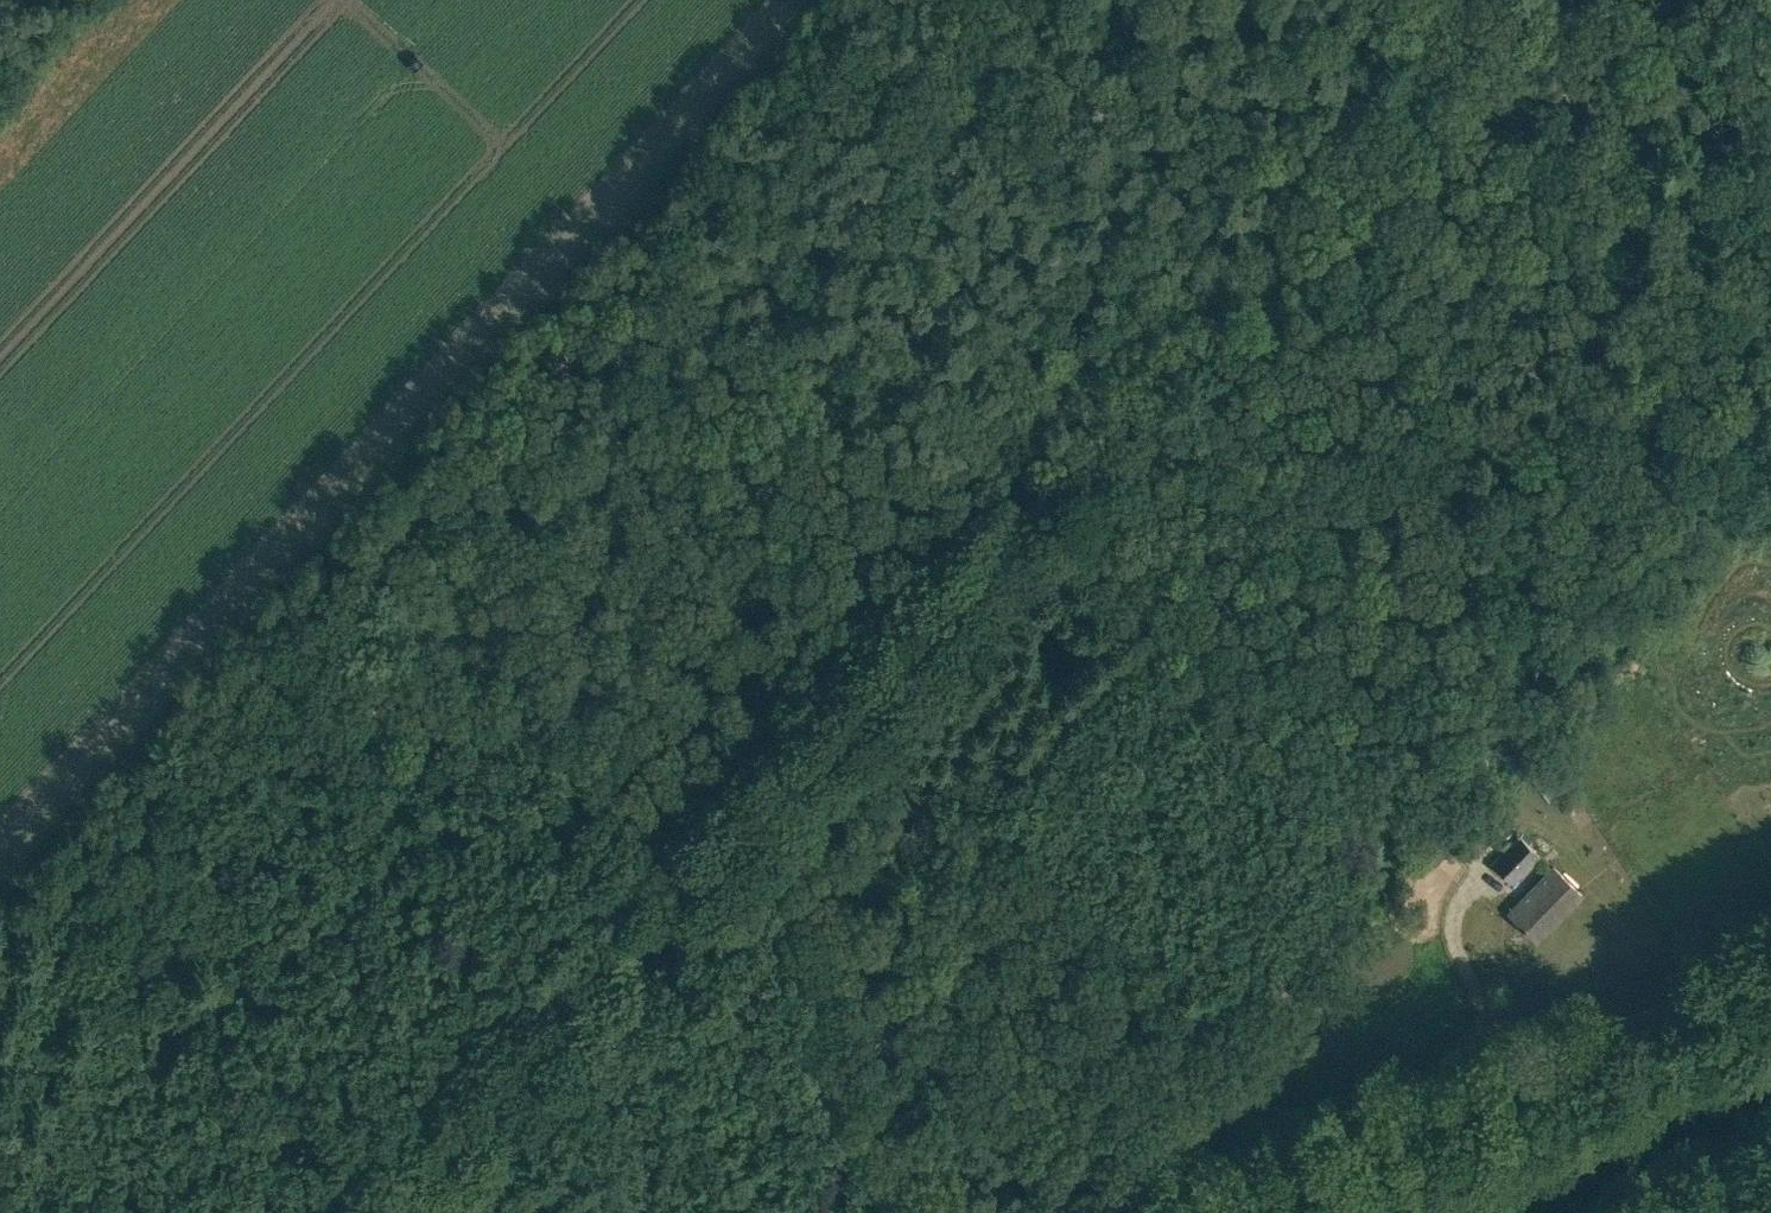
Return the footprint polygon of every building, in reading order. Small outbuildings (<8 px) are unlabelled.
[(1489,860),(1512,882),(1539,853),(1516,831),(1489,860)] [(1437,839),(1422,853),(1433,864),(1447,850),(1437,839)] [(1552,866),(1507,913),(1536,941),(1581,895),(1552,866)]
